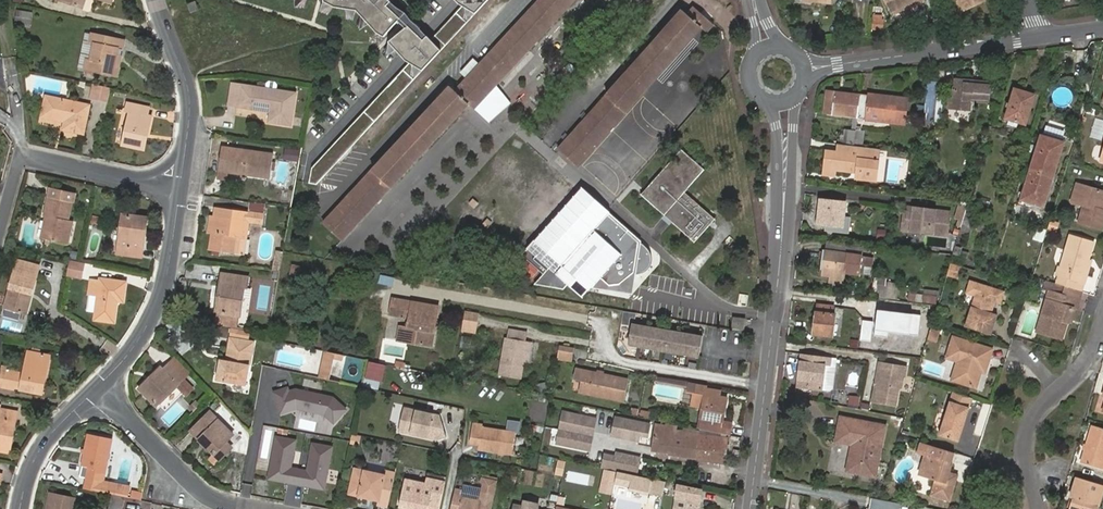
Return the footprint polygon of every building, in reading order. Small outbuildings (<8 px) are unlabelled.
[(59,2),(79,9),(83,0),(60,0),(59,2)] [(303,11),(305,1),(315,1),(315,0),(294,0),(303,11)] [(457,6),(461,9),(429,42),(426,39),(388,6),(389,4),(385,0),(323,0),(322,4),(326,18),(332,9),(333,10),(344,11),(344,22),(355,13),(360,18),(354,27),(368,27),(375,35),(382,40),(399,21),(408,28),(387,44),(404,63),(408,66),(310,170),(307,184),(316,185),(489,0),(451,0),(457,6)] [(381,198),(468,105),(473,109),(496,85),(528,50),(575,0),(541,0),(455,91),(451,87),(363,181),(381,198)] [(628,0),(603,0),(618,12),(628,0)] [(907,3),(906,0),(886,0),(891,13),(904,8),(902,4),(907,3)] [(963,12),(982,4),(980,0),(958,0),(963,12)] [(192,4),(183,6),(186,16),(195,13),(192,4)] [(682,12),(596,108),(615,124),(700,28),(706,33),(713,25),(695,8),(687,16),(682,12)] [(29,28),(32,12),(16,9),(13,25),(29,28)] [(872,29),(882,29),(882,18),(872,18),(872,29)] [(88,37),(84,36),(77,70),(81,71),(113,78),(121,42),(89,35),(88,37)] [(965,82),(965,80),(955,79),(954,86),(950,86),(949,91),(954,92),(953,99),(988,103),(990,83),(981,82),(981,84),(965,82)] [(926,82),(922,119),(934,121),(938,84),(926,82)] [(496,85),(473,109),(486,122),(509,102),(496,85)] [(111,90),(92,86),(89,100),(107,105),(110,92),(111,90)] [(231,86),(228,108),(269,115),(268,125),(289,128),(294,96),(231,86)] [(1014,89),(1006,118),(1026,123),(1036,94),(1014,89)] [(835,92),(832,115),(858,119),(905,125),(907,101),(835,92)] [(45,98),(41,117),(64,122),(62,131),(82,135),(88,107),(45,98)] [(144,129),(149,130),(151,116),(148,115),(149,108),(126,104),(124,113),(128,113),(121,146),(140,150),(144,129)] [(596,108),(575,131),(581,136),(576,141),(564,155),(577,166),(615,124),(596,108)] [(1090,137),(1101,140),(1102,132),(1102,120),(1094,118),(1090,137)] [(144,151),(149,130),(144,129),(140,150),(144,151)] [(856,129),(855,142),(862,143),(864,130),(856,129)] [(842,130),(841,143),(853,144),(854,132),(842,130)] [(581,136),(575,131),(558,150),(564,155),(576,141),(581,136)] [(1044,133),(1022,204),(1044,210),(1065,140),(1044,133)] [(875,180),(877,159),(873,159),(874,148),(835,143),(834,152),(825,151),(821,174),(833,175),(834,169),(849,171),(849,168),(855,169),(854,178),(875,180)] [(281,159),(297,161),(299,149),(283,147),(281,159)] [(642,194),(666,216),(669,212),(676,218),(673,222),(696,243),(718,218),(688,191),(708,170),(683,148),(642,194)] [(217,173),(228,175),(269,181),(272,158),(221,150),(217,173)] [(342,240),(381,198),(363,181),(340,205),(346,211),(342,215),(329,229),(342,240)] [(1102,213),(1102,194),(1078,187),(1072,204),(1086,209),(1081,226),(1102,232),(1102,231),(1102,213)] [(48,218),(43,240),(67,245),(72,222),(68,221),(71,202),(72,202),(74,194),(49,188),(43,217),(45,218),(48,218)] [(581,188),(522,254),(544,275),(534,285),(563,290),(567,285),(583,297),(591,287),(631,293),(635,275),(641,274),(646,271),(650,266),(651,261),(650,252),(641,241),(581,188)] [(820,199),(816,221),(841,225),(844,203),(820,199)] [(966,205),(959,202),(953,220),(956,221),(954,227),(959,229),(966,205)] [(323,223),(329,229),(342,215),(346,211),(340,205),(323,223)] [(899,229),(946,234),(949,211),(902,206),(899,229)] [(227,218),(213,217),(211,235),(209,251),(211,251),(219,252),(231,254),(241,255),(246,223),(260,225),(262,215),(228,209),(227,218)] [(669,212),(666,216),(663,219),(670,225),(673,222),(676,218),(669,212)] [(122,214),(116,253),(139,256),(140,256),(146,218),(122,214)] [(1057,232),(1058,221),(1048,220),(1047,230),(1057,232)] [(1069,282),(1067,290),(1082,295),(1084,286),(1087,277),(1084,276),(1088,263),(1094,243),(1071,236),(1061,270),(1069,273),(1066,281),(1069,282)] [(281,251),(277,250),(276,259),(273,259),(271,270),(278,271),(281,251)] [(825,251),(822,274),(834,275),(833,281),(843,282),(848,254),(825,251)] [(863,276),(870,277),(872,256),(861,255),(860,263),(864,264),(863,276)] [(16,260),(4,309),(25,314),(38,265),(16,260)] [(83,263),(69,260),(69,262),(66,276),(80,279),(83,263)] [(949,262),(945,275),(957,279),(961,266),(949,262)] [(296,282),(300,265),(291,263),(287,279),(296,282)] [(1059,278),(1066,281),(1069,273),(1061,270),(1059,278)] [(221,274),(215,313),(237,316),(242,288),(244,288),(246,279),(221,274)] [(97,297),(93,320),(112,323),(116,302),(121,302),(124,283),(99,279),(99,280),(90,279),(88,295),(97,297)] [(993,312),(996,302),(1002,304),(1006,290),(971,280),(967,293),(975,296),(966,326),(993,334),(999,314),(993,312)] [(1082,295),(1067,290),(1064,298),(1080,303),(1082,295)] [(907,291),(907,303),(936,304),(936,292),(907,291)] [(1080,303),(1064,298),(1052,295),(1039,335),(1062,342),(1067,325),(1069,325),(1073,311),(1077,312),(1080,303)] [(404,343),(430,348),(438,307),(392,299),(389,316),(409,320),(407,328),(404,343)] [(833,306),(820,305),(819,311),(816,311),(813,334),(832,336),(835,313),(832,313),(833,306)] [(479,313),(466,311),(463,327),(476,330),(479,313)] [(885,322),(863,319),(859,350),(920,358),(926,317),(887,312),(885,322)] [(744,330),(745,320),(733,318),(732,329),(744,330)] [(640,348),(643,329),(638,328),(638,326),(632,325),(628,345),(629,346),(640,348)] [(941,328),(932,325),(930,331),(929,335),(938,337),(941,328)] [(400,327),(397,342),(404,343),(407,328),(400,327)] [(649,330),(643,329),(640,348),(652,351),(655,329),(649,328),(649,330)] [(510,329),(509,338),(525,341),(527,332),(510,329)] [(663,353),(667,333),(661,332),(661,330),(655,329),(652,351),(663,353)] [(672,334),(667,333),(663,353),(675,355),(679,333),(673,332),(672,334)] [(686,356),(690,337),(684,336),(684,334),(679,333),(675,355),(686,356)] [(469,348),(471,337),(461,335),(459,346),(469,348)] [(699,358),(702,337),(696,336),(695,338),(690,337),(686,356),(699,358)] [(499,375),(520,379),(523,360),(527,341),(525,341),(509,338),(506,337),(499,375)] [(993,350),(975,344),(974,346),(966,344),(967,341),(955,337),(948,358),(959,362),(954,380),(977,387),(982,372),(983,368),(987,369),(993,350)] [(226,361),(223,361),(218,360),(216,381),(245,386),(252,343),(229,339),(226,361)] [(527,341),(523,360),(529,361),(532,342),(527,341)] [(571,357),(572,347),(560,344),(558,354),(571,357)] [(1,369),(0,375),(0,386),(12,388),(13,387),(20,388),(19,390),(42,395),(44,383),(40,383),(42,376),(45,376),(49,356),(27,351),(23,373),(16,372),(1,369)] [(324,351),(320,369),(331,371),(333,359),(341,360),(343,355),(324,351)] [(833,358),(801,354),(798,386),(827,390),(831,387),(834,358),(833,358)] [(168,365),(183,381),(191,373),(176,357),(168,365)] [(877,375),(873,403),(897,406),(899,387),(902,385),(903,374),(905,374),(906,365),(880,362),(877,375)] [(148,384),(146,381),(138,389),(156,407),(176,388),(185,397),(192,390),(183,381),(168,365),(162,370),(160,368),(153,375),(155,377),(148,384)] [(590,383),(588,393),(624,400),(628,378),(576,369),(574,380),(582,381),(590,383)] [(153,375),(146,381),(148,384),(155,377),(153,375)] [(378,386),(379,378),(364,376),(363,384),(378,386)] [(581,392),(588,393),(590,383),(582,381),(581,392)] [(287,384),(273,389),(280,411),(300,405),(301,407),(319,411),(321,410),(334,421),(347,407),(332,397),(295,386),(288,388),(287,384)] [(701,428),(731,435),(733,423),(733,422),(724,421),(727,398),(715,396),(716,390),(706,389),(707,386),(689,384),(688,393),(694,394),(692,407),(703,408),(702,418),(701,428)] [(974,397),(955,391),(940,435),(960,441),(974,397)] [(860,409),(862,398),(850,396),(848,407),(860,409)] [(403,407),(400,422),(444,432),(439,415),(403,407)] [(0,410),(0,418),(11,420),(12,412),(0,410)] [(589,449),(596,418),(564,411),(557,442),(589,449)] [(190,432),(212,454),(208,458),(214,465),(229,449),(224,444),(232,435),(209,412),(190,432)] [(886,426),(841,416),(836,441),(852,445),(847,471),(875,477),(886,426)] [(5,452),(11,420),(0,418),(0,451),(5,452)] [(642,433),(650,435),(652,424),(626,419),(626,422),(616,420),(614,434),(641,439),(641,436),(642,433)] [(473,420),(470,438),(480,440),(482,424),(483,422),(473,420)] [(444,432),(400,422),(398,431),(437,440),(445,437),(444,432)] [(480,440),(513,447),(517,430),(482,424),(480,440)] [(670,453),(698,460),(700,436),(684,434),(684,432),(666,431),(666,427),(655,426),(653,450),(663,452),(664,443),(671,444),(670,453)] [(1081,467),(1102,473),(1102,433),(1092,429),(1081,467)] [(87,435),(81,466),(88,467),(85,478),(102,482),(110,439),(87,435)] [(290,467),(295,439),(275,435),(267,478),(280,480),(282,479),(287,479),(287,482),(305,485),(306,483),(310,484),(312,487),(325,489),(333,446),(313,442),(307,470),(290,467)] [(700,436),(698,460),(727,462),(728,438),(700,436)] [(512,451),(513,447),(480,440),(479,445),(512,451)] [(921,453),(927,455),(921,474),(936,480),(939,480),(938,484),(935,483),(931,495),(952,501),(959,480),(953,479),(955,473),(952,471),(954,463),(953,462),(956,452),(932,445),(924,442),(921,453)] [(601,468),(638,475),(640,460),(604,454),(601,468)] [(556,459),(553,474),(561,475),(564,460),(556,459)] [(377,505),(387,507),(393,483),(384,481),(385,475),(354,469),(349,493),(378,500),(377,505)] [(602,481),(626,486),(629,476),(604,470),(602,481)] [(393,481),(395,473),(386,471),(385,475),(384,481),(393,483),(393,481)] [(662,494),(665,480),(643,475),(642,479),(639,489),(662,494)] [(626,486),(639,489),(642,479),(629,476),(626,486)] [(445,481),(427,477),(426,483),(407,478),(400,506),(411,508),(412,506),(417,507),(416,508),(439,508),(445,481)] [(1076,481),(1069,501),(1071,502),(1077,504),(1076,507),(1073,506),(1072,508),(1094,508),(1096,501),(1100,502),(1102,491),(1102,489),(1076,481)] [(674,508),(699,508),(702,489),(678,485),(674,508)] [(450,508),(490,508),(494,492),(482,489),(480,496),(477,499),(463,495),(461,492),(454,491),(450,508)] [(51,508),(81,508),(83,500),(54,494),(51,508)] [(108,508),(120,508),(121,506),(122,507),(125,498),(112,495),(111,495),(108,508)] [(536,508),(537,508),(538,503),(525,500),(523,507),(527,504),(535,506),(536,508)]
